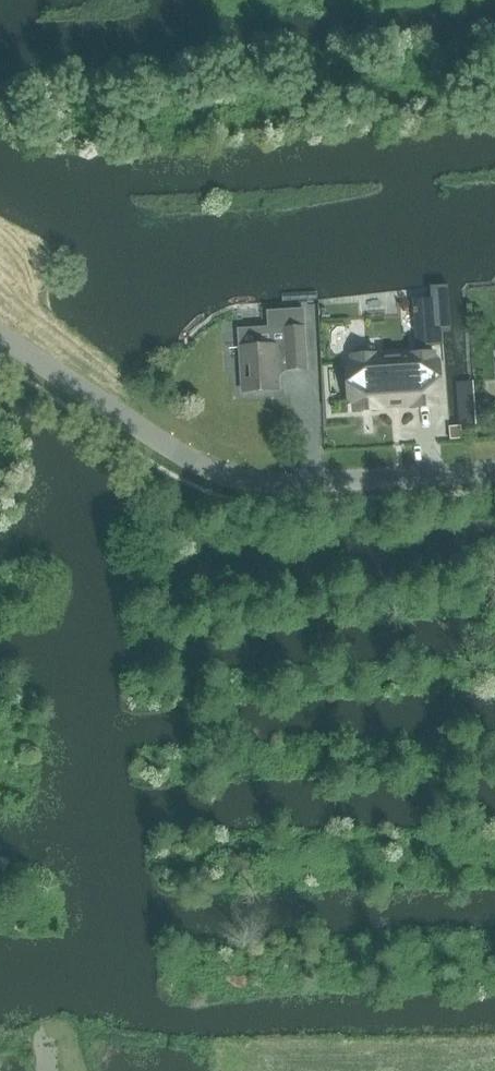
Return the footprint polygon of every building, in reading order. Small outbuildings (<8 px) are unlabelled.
[(452,331),(449,284),(429,285),(430,297),(433,333),(441,332),(442,332),(452,331)] [(308,300),(317,300),(316,291),(282,293),(283,302),(308,300)] [(411,298),(415,340),(434,339),(433,333),(430,297),(411,298)] [(285,328),(239,331),(240,347),(242,392),(279,390),(278,369),(287,369),(287,370),(307,368),(304,327),(303,311),(284,312),(285,328)] [(434,339),(415,340),(416,348),(442,345),(443,346),(442,332),(441,332),(433,333),(434,339)] [(352,368),(349,368),(351,400),(354,400),(355,410),(380,408),(380,406),(412,404),(412,406),(416,406),(415,404),(433,403),(433,405),(437,405),(436,394),(438,394),(436,363),(434,363),(434,355),(377,359),(376,356),(375,356),(374,347),(353,349),(353,358),(351,358),(352,368)]
